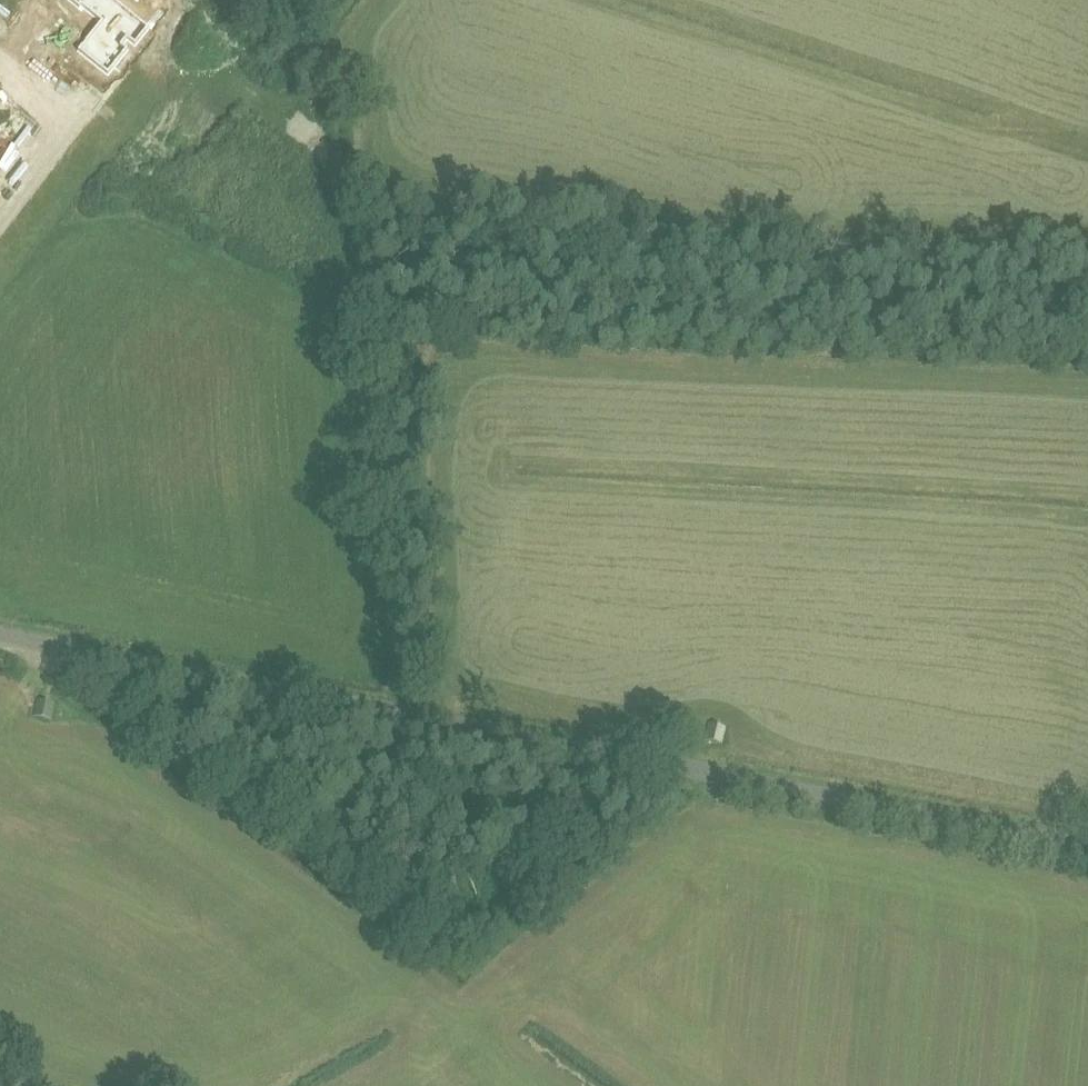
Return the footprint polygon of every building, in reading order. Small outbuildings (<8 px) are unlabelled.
[(113,9),(102,0),(57,0),(63,5),(64,4),(84,20),(62,48),(95,74),(114,50),(104,42),(109,36),(119,44),(134,26),(113,9)] [(22,126),(0,109),(0,154),(22,126)] [(59,703),(38,697),(32,716),(54,722),(59,703)] [(708,723),(704,740),(722,744),(726,727),(708,723)]
